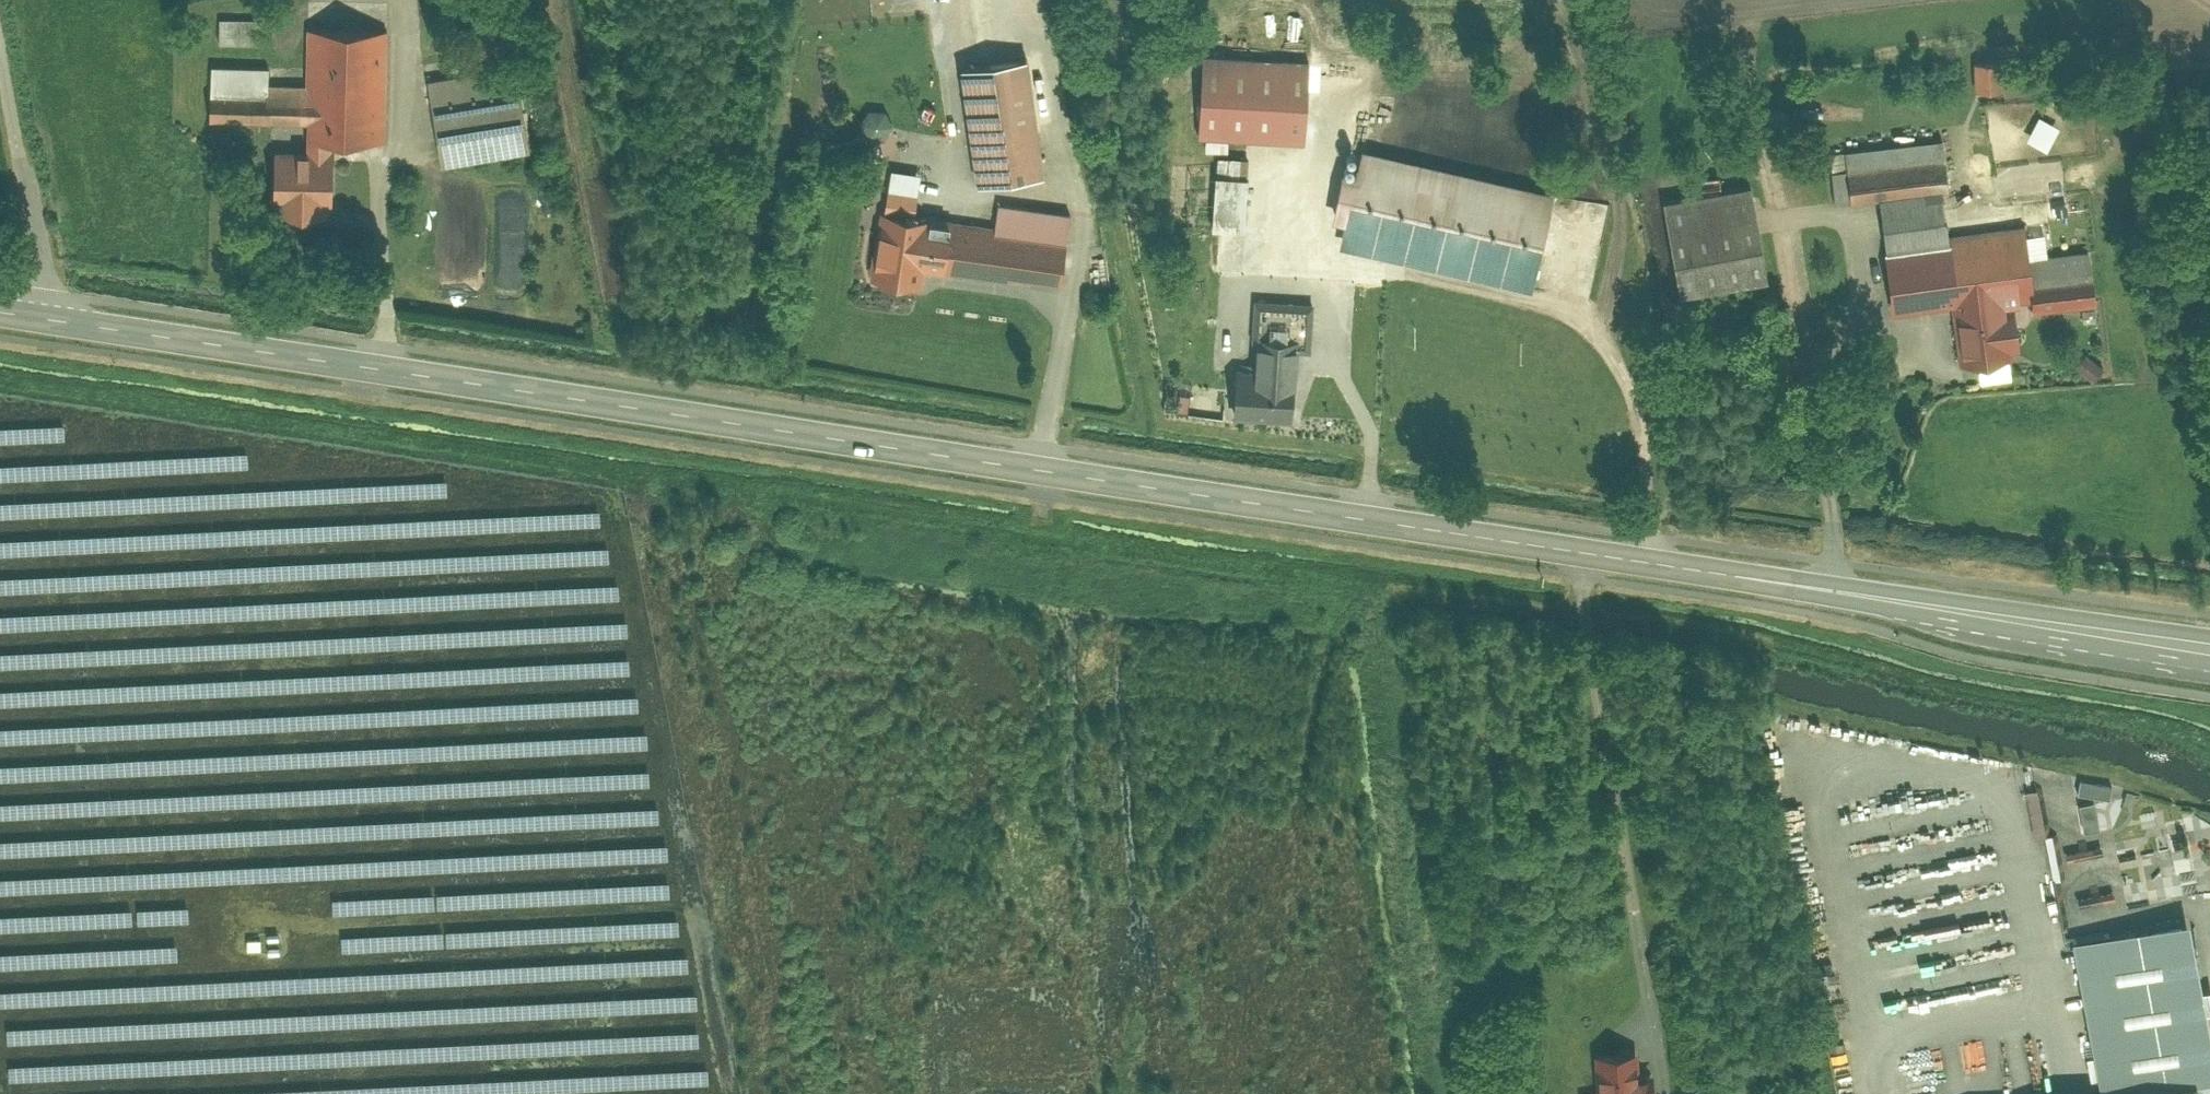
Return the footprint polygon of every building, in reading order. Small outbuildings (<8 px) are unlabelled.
[(385,28),(308,27),(307,82),(266,82),(210,80),(209,118),(308,120),(307,137),(331,138),(383,138),(385,28)] [(1307,60),(1202,54),(1198,135),(1303,140),(1307,60)] [(1025,55),(958,66),(976,182),(1043,172),(1025,55)] [(1974,62),(1976,90),(2003,88),(2001,60),(1974,62)] [(441,163),(528,147),(512,63),(426,79),(441,163)] [(210,64),(210,80),(266,82),(266,65),(210,64)] [(868,108),(860,122),(867,135),(882,135),(890,122),(883,109),(868,108)] [(1843,150),(1846,173),(1942,159),(1939,136),(1843,150)] [(288,212),(329,213),(331,138),(307,137),(307,147),(274,146),(272,198),(289,199),(288,212)] [(1551,191),(1361,147),(1355,173),(1341,169),(1329,217),(1345,221),(1339,245),(1529,288),(1551,191)] [(1217,156),(1215,172),(1246,174),(1247,158),(1217,156)] [(1850,199),(1876,195),(1940,186),(1946,185),(1942,159),(1846,173),(1850,199)] [(890,168),(887,188),(915,193),(918,172),(890,168)] [(2043,170),(2024,172),(2027,195),(2046,193),(2043,170)] [(1215,172),(1191,171),(1187,224),(1243,228),(1246,174),(1215,172)] [(1766,276),(1747,184),(1661,201),(1680,294),(1766,276)] [(1876,195),(1885,253),(1949,243),(1948,234),(1940,186),(1876,195)] [(887,188),(884,207),(912,211),(915,193),(887,188)] [(995,211),(994,224),(1063,233),(1063,237),(1064,237),(1068,210),(997,201),(995,211)] [(880,206),(869,275),(919,283),(922,266),(945,269),(952,218),(912,211),(884,207),(880,206)] [(978,209),(976,221),(994,224),(995,211),(978,209)] [(976,221),(952,218),(945,269),(1006,278),(1007,273),(1057,280),(1063,237),(1063,233),(994,224),(976,221)] [(1885,253),(1893,310),(1951,302),(1960,362),(1977,360),(2007,355),(2011,355),(2010,348),(2018,347),(2011,300),(2028,298),(2027,290),(2031,290),(2027,257),(2023,234),(2022,223),(1948,234),(1949,243),(1885,253)] [(2042,231),(2023,234),(2027,257),(2045,254),(2042,231)] [(2045,254),(2027,257),(2031,290),(2091,281),(2086,249),(2045,254)] [(2028,298),(2030,311),(2080,304),(2094,302),(2091,281),(2031,290),(2027,290),(2028,298)] [(1257,299),(1255,336),(1296,338),(1296,347),(1309,348),(1312,302),(1257,299)] [(2096,318),(2094,302),(2080,304),(2082,320),(2096,318)] [(1255,336),(1254,371),(1291,373),(1295,373),(1296,347),(1296,338),(1255,336)] [(2084,352),(2074,366),(2091,379),(2102,365),(2084,352)] [(1980,380),(2010,375),(2007,355),(1977,360),(1980,380)] [(1254,371),(1235,370),(1232,415),(1289,418),(1291,373),(1254,371)] [(2085,778),(2083,791),(2115,798),(2118,784),(2085,778)] [(2042,787),(2029,789),(2038,835),(2050,833),(2042,787)] [(2101,801),(2085,802),(2087,830),(2103,829),(2101,801)] [(2193,1084),(2209,1081),(2209,1056),(2185,921),(2073,942),(2101,1093),(2195,1093),(2193,1084)] [(1597,1093),(1652,1093),(1650,1075),(1636,1076),(1634,1050),(1594,1053),(1597,1093)]
